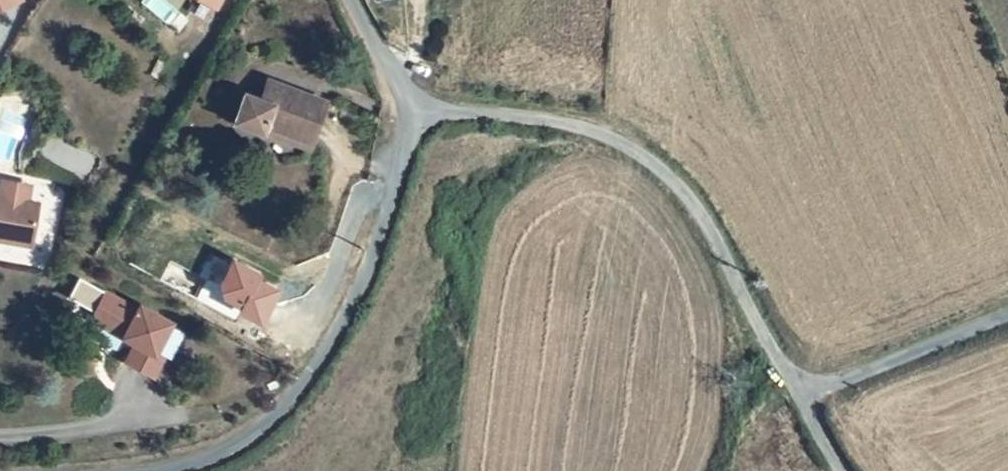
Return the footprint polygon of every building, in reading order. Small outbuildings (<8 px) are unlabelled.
[(22,0),(0,0),(0,8),(22,0)] [(269,117),(314,136),(329,96),(276,74),(266,96),(249,88),(238,114),(265,125),(269,117)] [(265,125),(312,144),(314,136),(269,117),(265,125)] [(34,188),(4,183),(1,199),(30,205),(34,188)] [(35,240),(41,207),(30,205),(1,199),(0,199),(0,234),(35,240)] [(34,249),(35,240),(0,234),(0,243),(34,249)] [(258,273),(230,259),(217,285),(220,297),(237,306),(235,311),(259,323),(278,288),(256,277),(258,273)] [(119,329),(139,340),(134,347),(123,369),(152,385),(180,334),(143,315),(141,319),(107,300),(98,316),(101,328),(115,336),(119,329)] [(119,329),(115,336),(134,347),(139,340),(119,329)]
